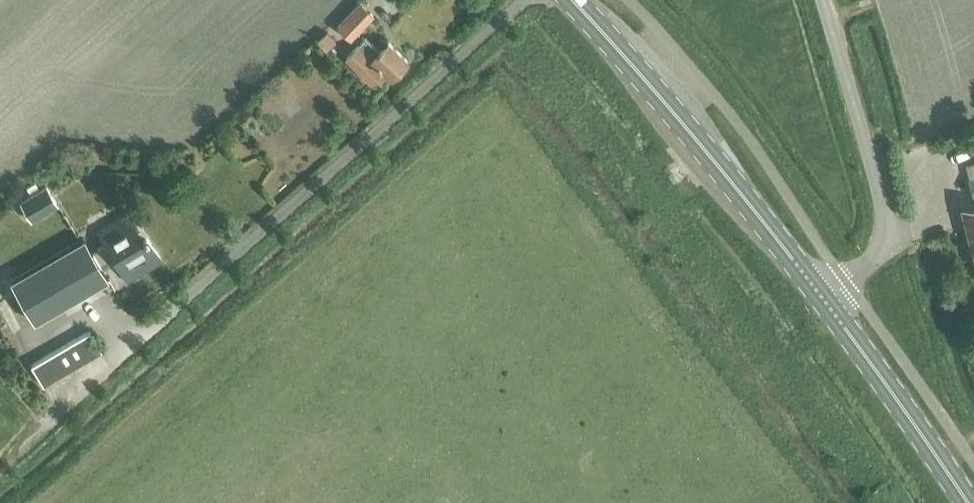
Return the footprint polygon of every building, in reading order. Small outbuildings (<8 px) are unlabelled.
[(334,26),(348,39),(372,14),(358,1),(334,26)] [(314,39),(323,49),(333,39),(324,29),(314,39)] [(365,36),(345,57),(359,71),(371,82),(382,71),(390,78),(407,60),(388,41),(379,50),(365,36)] [(969,196),(973,195),(973,161),(964,163),(969,196)] [(16,200),(27,219),(54,203),(42,184),(16,200)] [(961,208),(973,259),(973,205),(961,208)] [(126,209),(96,230),(104,244),(98,249),(107,263),(114,258),(127,282),(163,260),(146,234),(143,236),(126,209)] [(112,277),(88,234),(10,279),(34,321),(112,277)] [(31,362),(43,383),(101,350),(89,329),(31,362)]
